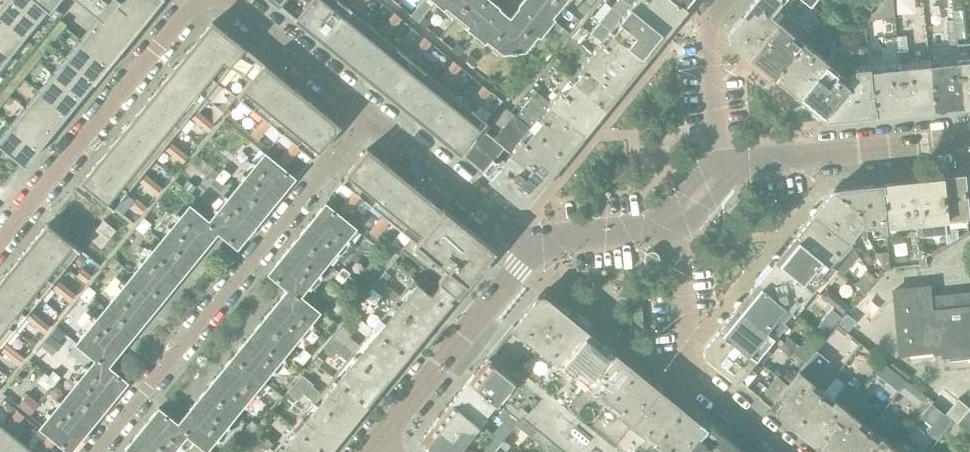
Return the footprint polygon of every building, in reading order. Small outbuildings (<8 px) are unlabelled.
[(53,0),(0,0),(0,65),(53,0)] [(102,13),(80,40),(102,57),(109,64),(126,42),(161,0),(86,0),(102,13)] [(308,0),(285,0),(280,6),(296,18),(310,1),(308,0)] [(339,0),(338,0),(311,0),(310,1),(296,18),(313,32),(339,0)] [(328,44),(354,13),(339,0),(313,32),(328,44)] [(365,3),(361,0),(356,0),(352,6),(358,11),(365,3)] [(470,0),(437,0),(435,2),(445,10),(447,7),(457,16),(470,0)] [(499,9),(499,8),(490,0),(470,0),(457,16),(470,26),(468,29),(477,35),(499,9)] [(555,0),(524,0),(519,6),(520,7),(548,29),(556,19),(555,18),(564,7),(555,0)] [(685,9),(685,8),(684,7),(675,0),(629,0),(632,2),(630,6),(619,19),(622,21),(614,31),(646,57),(685,9)] [(770,14),(781,0),(757,0),(730,33),(731,40),(776,77),(801,46),(790,37),(793,34),(790,31),(770,14)] [(840,3),(837,0),(832,0),(827,6),(833,11),(840,3)] [(878,3),(874,0),(869,0),(865,6),(871,11),(878,3)] [(584,14),(591,6),(585,2),(578,10),(584,14)] [(548,29),(520,7),(512,18),(511,17),(514,51),(529,49),(539,37),(541,38),(548,29)] [(434,19),(430,15),(434,11),(431,8),(424,16),(423,15),(419,21),(427,28),(434,19)] [(514,51),(511,17),(510,18),(499,9),(477,35),(486,43),(487,41),(500,52),(514,51)] [(419,21),(423,15),(416,10),(412,15),(419,21)] [(954,11),(953,11),(955,20),(957,40),(967,39),(963,10),(954,11)] [(343,57),(369,25),(354,13),(328,44),(343,57)] [(395,27),(401,19),(395,14),(388,22),(395,27)] [(61,20),(54,28),(61,34),(66,28),(68,25),(61,20)] [(957,40),(955,20),(946,21),(949,47),(958,45),(957,40)] [(388,35),(395,27),(388,22),(381,30),(388,35)] [(245,49),(212,23),(199,40),(230,66),(245,49)] [(357,69),(383,37),(369,25),(343,57),(357,69)] [(54,28),(47,37),(54,42),(61,34),(54,28)] [(563,40),(570,33),(564,28),(557,36),(563,40)] [(606,106),(646,57),(614,31),(605,41),(602,39),(579,68),(582,70),(573,81),(606,106)] [(583,39),(576,33),(571,38),(579,44),(583,39)] [(553,53),(563,40),(557,36),(547,49),(553,53)] [(933,108),(929,64),(909,66),(906,36),(897,36),(897,37),(889,39),(891,57),(898,56),(900,67),(870,70),(873,114),(933,108)] [(47,37),(41,45),(47,50),(51,45),(54,42),(47,37)] [(372,81),(398,49),(383,37),(357,69),(372,81)] [(424,51),(431,43),(425,38),(418,46),(424,51)] [(579,44),(571,38),(567,43),(574,50),(579,44)] [(102,57),(80,40),(66,57),(95,81),(109,64),(102,57)] [(230,66),(199,40),(186,56),(218,81),(230,66)] [(460,56),(465,49),(457,43),(452,49),(460,56)] [(41,45),(34,53),(40,59),(47,50),(41,45)] [(417,60),(424,51),(418,46),(411,54),(417,60)] [(799,96),(827,62),(815,52),(812,55),(801,46),(776,77),(799,96)] [(873,114),(870,70),(869,58),(851,59),(849,47),(832,49),(831,57),(827,62),(799,96),(826,119),(873,114)] [(264,65),(245,49),(230,66),(249,82),(264,65)] [(387,93),(413,61),(398,49),(372,81),(387,93)] [(669,50),(659,51),(662,82),(672,82),(669,50)] [(34,53),(27,62),(33,67),(38,62),(40,59),(34,53)] [(478,60),(470,53),(465,59),(473,66),(478,60)] [(218,81),(186,56),(173,71),(205,97),(218,81)] [(95,81),(66,57),(52,74),(81,98),(95,81)] [(929,64),(933,108),(969,104),(969,60),(929,64)] [(402,105),(428,73),(413,61),(387,93),(402,105)] [(27,62),(20,70),(27,76),(33,67),(27,62)] [(454,76),(461,68),(454,62),(448,70),(454,76)] [(253,109),(279,77),(264,65),(249,82),(237,96),(253,109)] [(20,70),(13,79),(20,84),(24,79),(27,76),(20,70)] [(447,84),(454,76),(448,70),(441,79),(447,84)] [(205,97),(173,71),(160,87),(192,113),(205,97)] [(417,117),(443,85),(428,73),(402,105),(417,117)] [(81,98),(52,74),(38,91),(67,115),(81,98)] [(565,156),(606,106),(573,81),(567,75),(557,86),(561,90),(539,117),(542,120),(534,129),(565,156)] [(254,138),(294,89),(279,77),(253,109),(265,119),(251,135),(254,138)] [(13,79),(6,87),(13,92),(20,84),(13,79)] [(543,88),(536,81),(531,87),(539,93),(543,88)] [(432,130),(458,98),(443,85),(417,117),(432,130)] [(0,95),(0,96),(6,101),(10,96),(13,92),(6,87),(0,95)] [(192,113),(160,87),(147,103),(179,129),(192,113)] [(484,100),(490,92),(484,87),(477,95),(484,100)] [(282,133),(308,101),(294,89),(254,138),(258,141),(271,124),(282,133)] [(67,115),(38,91),(24,108),(53,132),(67,115)] [(477,108),(484,100),(477,95),(470,103),(477,108)] [(447,142),(473,110),(458,98),(432,130),(447,142)] [(284,162),(323,114),(308,101),(282,133),(294,143),(281,160),(284,162)] [(179,129),(147,103),(134,119),(166,145),(179,129)] [(53,132),(24,108),(10,125),(39,149),(53,132)] [(461,154),(487,122),(473,110),(447,142),(461,154)] [(206,119),(198,112),(192,119),(201,126),(206,119)] [(313,159),(339,127),(323,114),(284,162),(287,165),(301,148),(313,159)] [(528,202),(565,156),(534,129),(515,114),(494,139),(485,131),(464,156),(485,173),(484,173),(520,202),(528,202)] [(166,145),(134,119),(121,134),(153,160),(166,145)] [(209,132),(214,126),(206,119),(201,126),(209,132)] [(10,125),(0,138),(0,145),(25,166),(39,149),(10,125)] [(153,160),(121,134),(108,150),(140,176),(153,160)] [(181,151),(172,144),(166,150),(175,158),(181,151)] [(345,212),(384,163),(367,149),(341,181),(354,192),(340,208),(345,212)] [(140,176),(108,150),(95,166),(127,192),(140,176)] [(183,164),(188,157),(181,151),(175,158),(183,164)] [(266,213),(294,178),(266,154),(237,189),(266,213)] [(373,207),(399,175),(384,163),(345,212),(347,213),(360,197),(373,207)] [(127,192),(95,166),(82,183),(114,209),(127,192)] [(225,182),(230,175),(223,169),(218,176),(225,182)] [(374,236),(414,188),(399,175),(373,207),(383,216),(370,232),(374,236)] [(155,183),(146,176),(140,182),(149,189),(155,183)] [(219,189),(225,182),(218,176),(217,176),(211,183),(219,189)] [(966,205),(963,177),(911,182),(919,258),(920,265),(926,265),(923,233),(924,232),(923,224),(924,224),(923,221),(932,220),(932,223),(945,222),(945,220),(967,218),(966,205)] [(187,180),(182,187),(191,193),(196,186),(187,180)] [(919,258),(911,182),(834,190),(860,212),(861,225),(866,228),(872,227),(873,232),(886,231),(885,228),(900,226),(900,223),(907,222),(908,225),(908,233),(910,233),(913,258),(919,258)] [(157,196),(162,189),(155,183),(149,189),(157,196)] [(403,232),(429,200),(414,188),(374,236),(376,238),(390,221),(403,232)] [(237,247),(266,213),(237,189),(209,223),(218,232),(237,247)] [(848,242),(861,225),(860,212),(834,190),(796,236),(828,263),(835,255),(838,257),(849,243),(848,242)] [(444,212),(442,211),(429,200),(403,232),(411,238),(402,250),(403,251),(402,252),(404,253),(405,253),(408,256),(444,212)] [(141,214),(147,208),(139,201),(133,208),(141,214)] [(326,262),(355,228),(326,204),(297,239),(326,262)] [(191,265),(218,232),(209,223),(190,208),(162,241),(191,265)] [(495,250),(469,229),(444,208),(442,211),(444,212),(408,256),(414,261),(443,284),(454,293),(456,294),(465,283),(467,285),(495,250)] [(355,212),(351,217),(357,222),(361,217),(355,212)] [(151,223),(144,218),(140,223),(147,228),(151,223)] [(109,239),(116,231),(104,221),(97,229),(109,239)] [(147,228),(140,223),(136,228),(143,233),(147,228)] [(79,250),(48,224),(34,241),(66,267),(79,250)] [(102,248),(109,239),(97,229),(89,238),(102,248)] [(958,238),(958,229),(946,230),(948,244),(958,238)] [(828,263),(796,236),(758,282),(790,309),(798,299),(801,302),(822,276),(819,274),(828,263)] [(299,296),(326,262),(297,239),(269,274),(288,290),(299,296)] [(66,267),(34,241),(21,257),(53,283),(66,267)] [(163,298),(191,265),(162,241),(135,275),(163,298)] [(659,262),(660,259),(659,257),(658,254),(655,252),(651,251),(648,253),(645,255),(644,258),(644,259),(645,263),(647,265),(650,267),(654,267),(657,265),(659,262)] [(875,263),(869,252),(861,257),(867,268),(875,263)] [(53,283),(21,257),(8,273),(40,298),(53,283)] [(890,268),(890,260),(880,260),(881,269),(890,268)] [(410,277),(416,269),(409,263),(402,270),(410,277)] [(351,273),(343,267),(339,272),(346,278),(351,273)] [(368,282),(374,274),(365,267),(359,275),(368,282)] [(91,276),(83,269),(77,276),(86,283),(91,276)] [(346,278),(339,272),(335,277),(342,283),(346,278)] [(386,272),(373,287),(395,305),(388,313),(374,330),(406,355),(426,331),(446,306),(450,301),(449,300),(454,293),(443,284),(437,291),(421,279),(417,283),(414,281),(411,285),(401,297),(384,283),(390,276),(386,272)] [(8,273),(0,283),(0,292),(27,314),(40,298),(8,273)] [(135,333),(163,298),(135,275),(106,310),(135,333)] [(870,284),(860,275),(854,282),(864,291),(870,284)] [(67,289),(59,282),(54,288),(62,295),(67,289)] [(790,309),(758,282),(721,328),(754,354),(761,345),(763,347),(786,320),(783,317),(790,309)] [(95,292),(88,287),(85,291),(91,297),(95,292)] [(929,298),(928,288),(894,291),(900,355),(941,350),(942,356),(950,355),(951,361),(969,359),(969,294),(929,298)] [(76,295),(67,289),(62,295),(70,302),(76,295)] [(851,308),(828,289),(822,296),(835,308),(844,315),(851,308)] [(290,345),(317,311),(299,296),(288,290),(261,323),(290,345)] [(91,297),(85,291),(81,296),(87,302),(91,297)] [(0,292),(0,319),(14,330),(27,314),(0,292)] [(591,421),(633,370),(545,297),(538,298),(487,359),(514,381),(497,402),(490,410),(490,411),(513,430),(516,425),(522,418),(538,430),(550,440),(552,442),(561,450),(565,451),(590,451),(596,446),(603,451),(628,451),(591,421)] [(335,321),(343,311),(336,305),(328,315),(335,321)] [(642,308),(630,309),(632,333),(644,332),(642,308)] [(837,324),(844,315),(835,308),(831,313),(832,319),(837,324)] [(108,366),(135,333),(106,310),(78,343),(99,360),(108,366)] [(64,332),(75,318),(68,312),(57,326),(64,332)] [(42,320),(33,313),(28,320),(36,327),(42,320)] [(0,319),(0,345),(1,346),(14,330),(0,319)] [(50,327),(42,320),(36,327),(44,334),(50,327)] [(262,380),(290,345),(261,323),(234,357),(262,380)] [(756,356),(754,354),(721,328),(705,347),(706,354),(739,382),(740,381),(746,386),(758,372),(749,365),(756,356)] [(406,355),(374,330),(362,345),(356,340),(352,345),(348,342),(350,340),(338,330),(324,347),(334,355),(340,349),(351,358),(335,379),(366,404),(406,355)] [(815,352),(805,344),(798,346),(790,339),(788,337),(783,342),(791,349),(807,363),(815,352)] [(791,349),(783,342),(779,348),(787,354),(791,349)] [(16,352),(7,345),(2,352),(11,358),(16,352)] [(873,355),(863,346),(856,355),(866,364),(873,355)] [(311,355),(303,349),(300,354),(307,360),(311,355)] [(24,359),(16,352),(11,358),(19,365),(24,359)] [(815,369),(823,358),(815,352),(807,363),(815,369)] [(307,360),(300,354),(296,359),(303,365),(307,360)] [(233,415),(262,380),(234,357),(205,392),(233,415)] [(470,381),(451,404),(478,426),(480,424),(486,415),(490,411),(490,410),(497,402),(514,381),(487,359),(470,381)] [(98,417),(127,382),(108,366),(99,360),(71,395),(98,417)] [(675,404),(633,370),(591,421),(628,451),(647,451),(650,447),(681,409),(675,404)] [(56,382),(60,376),(54,371),(49,376),(56,382)] [(769,406),(788,382),(779,374),(767,389),(760,398),(769,406)] [(793,426),(818,397),(806,387),(808,385),(795,374),(788,382),(769,406),(793,426)] [(56,382),(49,376),(45,381),(52,387),(56,382)] [(366,404),(335,379),(295,428),(325,451),(327,451),(366,404)] [(862,392),(849,381),(831,403),(830,402),(828,405),(818,397),(793,426),(825,451),(850,451),(864,434),(852,425),(855,423),(844,414),(862,392)] [(908,382),(899,393),(918,407),(926,397),(908,382)] [(303,394),(293,386),(288,392),(298,400),(303,394)] [(207,448),(233,415),(205,392),(178,424),(189,432),(188,433),(207,448)] [(31,415),(40,403),(28,393),(19,405),(31,415)] [(70,451),(98,417),(71,395),(42,430),(70,451)] [(968,411),(969,409),(959,399),(947,413),(969,432),(969,412),(968,411)] [(462,445),(470,451),(471,451),(473,449),(474,449),(488,431),(480,424),(478,426),(451,404),(422,440),(423,451),(424,451),(456,451),(462,445)] [(931,404),(920,417),(932,427),(942,435),(953,421),(931,404)] [(188,433),(189,432),(178,424),(159,409),(131,443),(142,451),(172,451),(188,433)] [(705,428),(681,409),(650,447),(647,451),(687,451),(705,428)] [(21,414),(17,411),(4,427),(0,424),(0,439),(21,414)] [(23,443),(10,433),(24,416),(21,414),(0,439),(0,451),(15,451),(23,443)] [(522,418),(516,425),(531,438),(531,437),(538,430),(522,418)] [(254,432),(259,427),(255,424),(251,421),(247,426),(254,432)] [(709,424),(705,428),(687,451),(743,451),(709,424)] [(254,432),(247,426),(244,431),(246,433),(250,437),(253,433),(254,432)] [(295,428),(275,451),(325,451),(295,428)] [(538,430),(531,437),(535,440),(534,441),(543,449),(550,440),(538,430)] [(242,447),(248,451),(250,451),(254,448),(257,450),(260,446),(264,442),(263,441),(253,433),(250,437),(242,447)] [(890,451),(877,441),(875,444),(864,434),(850,451),(891,451),(890,451)] [(511,446),(504,440),(503,442),(496,436),(484,450),(486,451),(505,451),(511,446)] [(52,440),(49,437),(36,451),(42,451),(52,440)] [(266,439),(264,442),(270,447),(273,444),(266,439)] [(55,442),(52,440),(42,451),(47,451),(55,442)] [(264,442),(260,446),(267,451),(269,449),(270,447),(264,442)] [(544,451),(545,451),(559,451),(561,450),(552,442),(544,451)] [(23,443),(15,451),(33,451),(23,443)] [(131,443),(123,451),(142,451),(131,443)]
